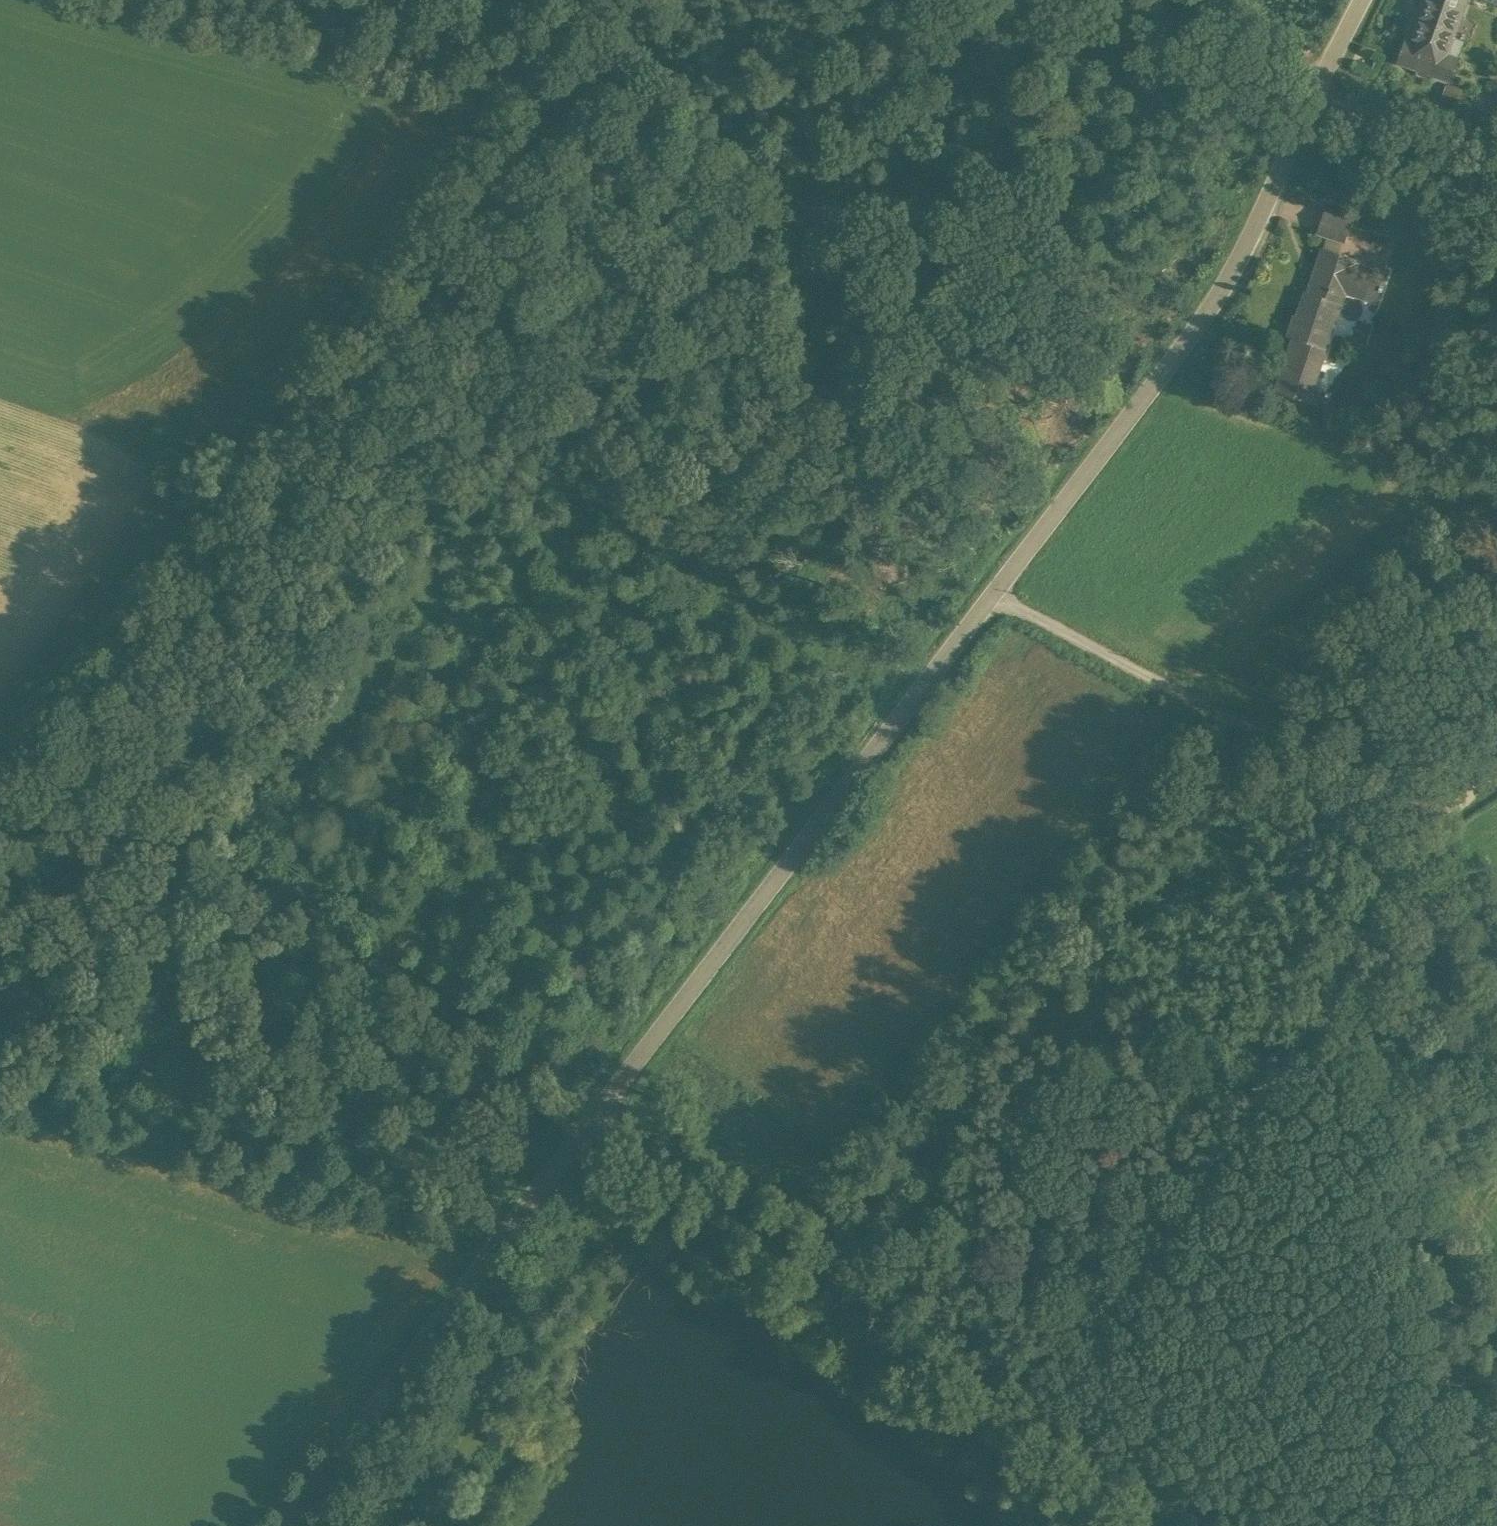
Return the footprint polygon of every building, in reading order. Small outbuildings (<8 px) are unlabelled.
[(1409,41),(1409,40),(1409,41),(1445,54),(1464,0),(1424,0),(1409,41)] [(1445,54),(1409,41),(1405,39),(1398,60),(1450,78),(1457,58),(1445,54)] [(1352,217),(1325,209),(1318,231),(1344,240),(1352,217)] [(1324,248),(1316,270),(1320,271),(1312,295),(1305,293),(1297,317),(1295,316),(1289,335),(1293,336),(1325,347),(1347,284),(1378,294),(1379,290),(1381,291),(1387,274),(1353,263),(1355,258),(1324,248)] [(1325,347),(1293,336),(1275,389),(1325,406),(1327,399),(1323,398),(1325,394),(1326,392),(1311,387),(1320,359),(1323,360),(1327,348),(1325,347)]
